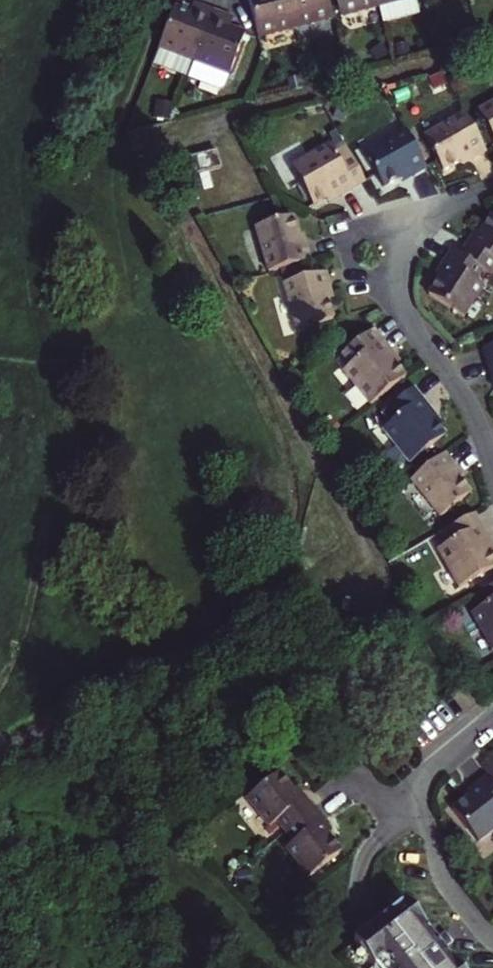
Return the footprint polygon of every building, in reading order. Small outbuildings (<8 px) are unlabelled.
[(284,0),(248,0),(258,43),(293,34),(284,0)] [(327,25),(321,0),(284,0),(293,34),(327,25)] [(376,0),(339,0),(344,21),(379,12),(376,0)] [(416,0),(376,0),(379,12),(417,2),(416,0)] [(193,66),(213,14),(201,10),(192,7),(189,15),(175,10),(159,52),(193,66)] [(224,19),(213,14),(193,66),(230,80),(247,37),(232,31),(235,23),(224,19)] [(166,71),(188,79),(193,66),(159,52),(153,69),(165,74),(166,71)] [(485,111),(492,128),(492,107),(485,111)] [(491,152),(471,114),(425,138),(442,170),(464,159),(473,155),(475,160),(491,152)] [(431,168),(411,129),(366,153),(384,187),(405,175),(414,170),(417,175),(431,168)] [(369,179),(349,143),(336,150),(332,143),(295,163),(316,202),(329,194),(340,189),(343,193),(369,179)] [(470,162),(475,160),(473,155),(464,159),(466,164),(470,162)] [(412,178),(417,175),(414,170),(405,175),(408,180),(412,178)] [(337,196),(343,193),(340,189),(329,194),(332,199),(337,196)] [(259,220),(272,270),(313,259),(309,243),(304,244),(301,232),(295,210),(259,220)] [(484,233),(478,243),(473,240),(465,252),(484,265),(492,271),(492,270),(492,220),(484,233)] [(477,235),(473,240),(478,243),(484,233),(480,230),(477,235)] [(452,263),(446,272),(433,291),(466,314),(486,284),(475,277),(484,265),(465,252),(457,246),(447,261),(452,263)] [(452,263),(447,261),(445,264),(442,269),(446,272),(452,263)] [(330,269),(288,280),(302,330),(337,321),(331,298),(328,285),(334,283),(330,269)] [(335,289),(334,283),(328,285),(331,298),(337,296),(335,289)] [(375,402),(410,375),(400,363),(392,352),(396,348),(379,326),(346,353),(355,363),(348,368),(375,402)] [(401,354),(396,348),(392,352),(400,363),(405,359),(401,354)] [(431,410),(435,407),(419,386),(386,412),(395,423),(387,428),(414,463),(450,435),(440,421),(431,410)] [(438,411),(435,407),(431,410),(440,421),(444,418),(438,411)] [(449,452),(415,479),(446,518),(474,495),(460,477),(452,467),(458,463),(449,452)] [(452,467),(460,477),(466,473),(461,467),(458,463),(452,467)] [(443,533),(449,544),(440,548),(461,587),(492,569),(492,552),(486,539),(491,536),(478,514),(443,533)] [(475,596),(481,606),(473,611),(492,648),(492,586),(475,596)] [(292,788),(278,769),(246,795),(269,824),(279,816),(287,826),(314,804),(305,792),(299,797),(292,788)] [(473,792),(455,806),(481,838),(492,829),(492,773),(491,770),(478,780),(482,785),(473,792)] [(482,785),(478,780),(474,784),(469,788),(473,792),(482,785)] [(299,797),(305,792),(301,787),(298,783),(292,788),(299,797)] [(314,804),(287,826),(296,836),(286,843),(308,872),(340,846),(326,830),(319,820),(324,816),(314,804)] [(327,820),(324,816),(319,820),(326,830),(331,826),(327,820)] [(408,897),(382,916),(364,930),(356,937),(379,967),(462,967),(435,933),(408,897)]
